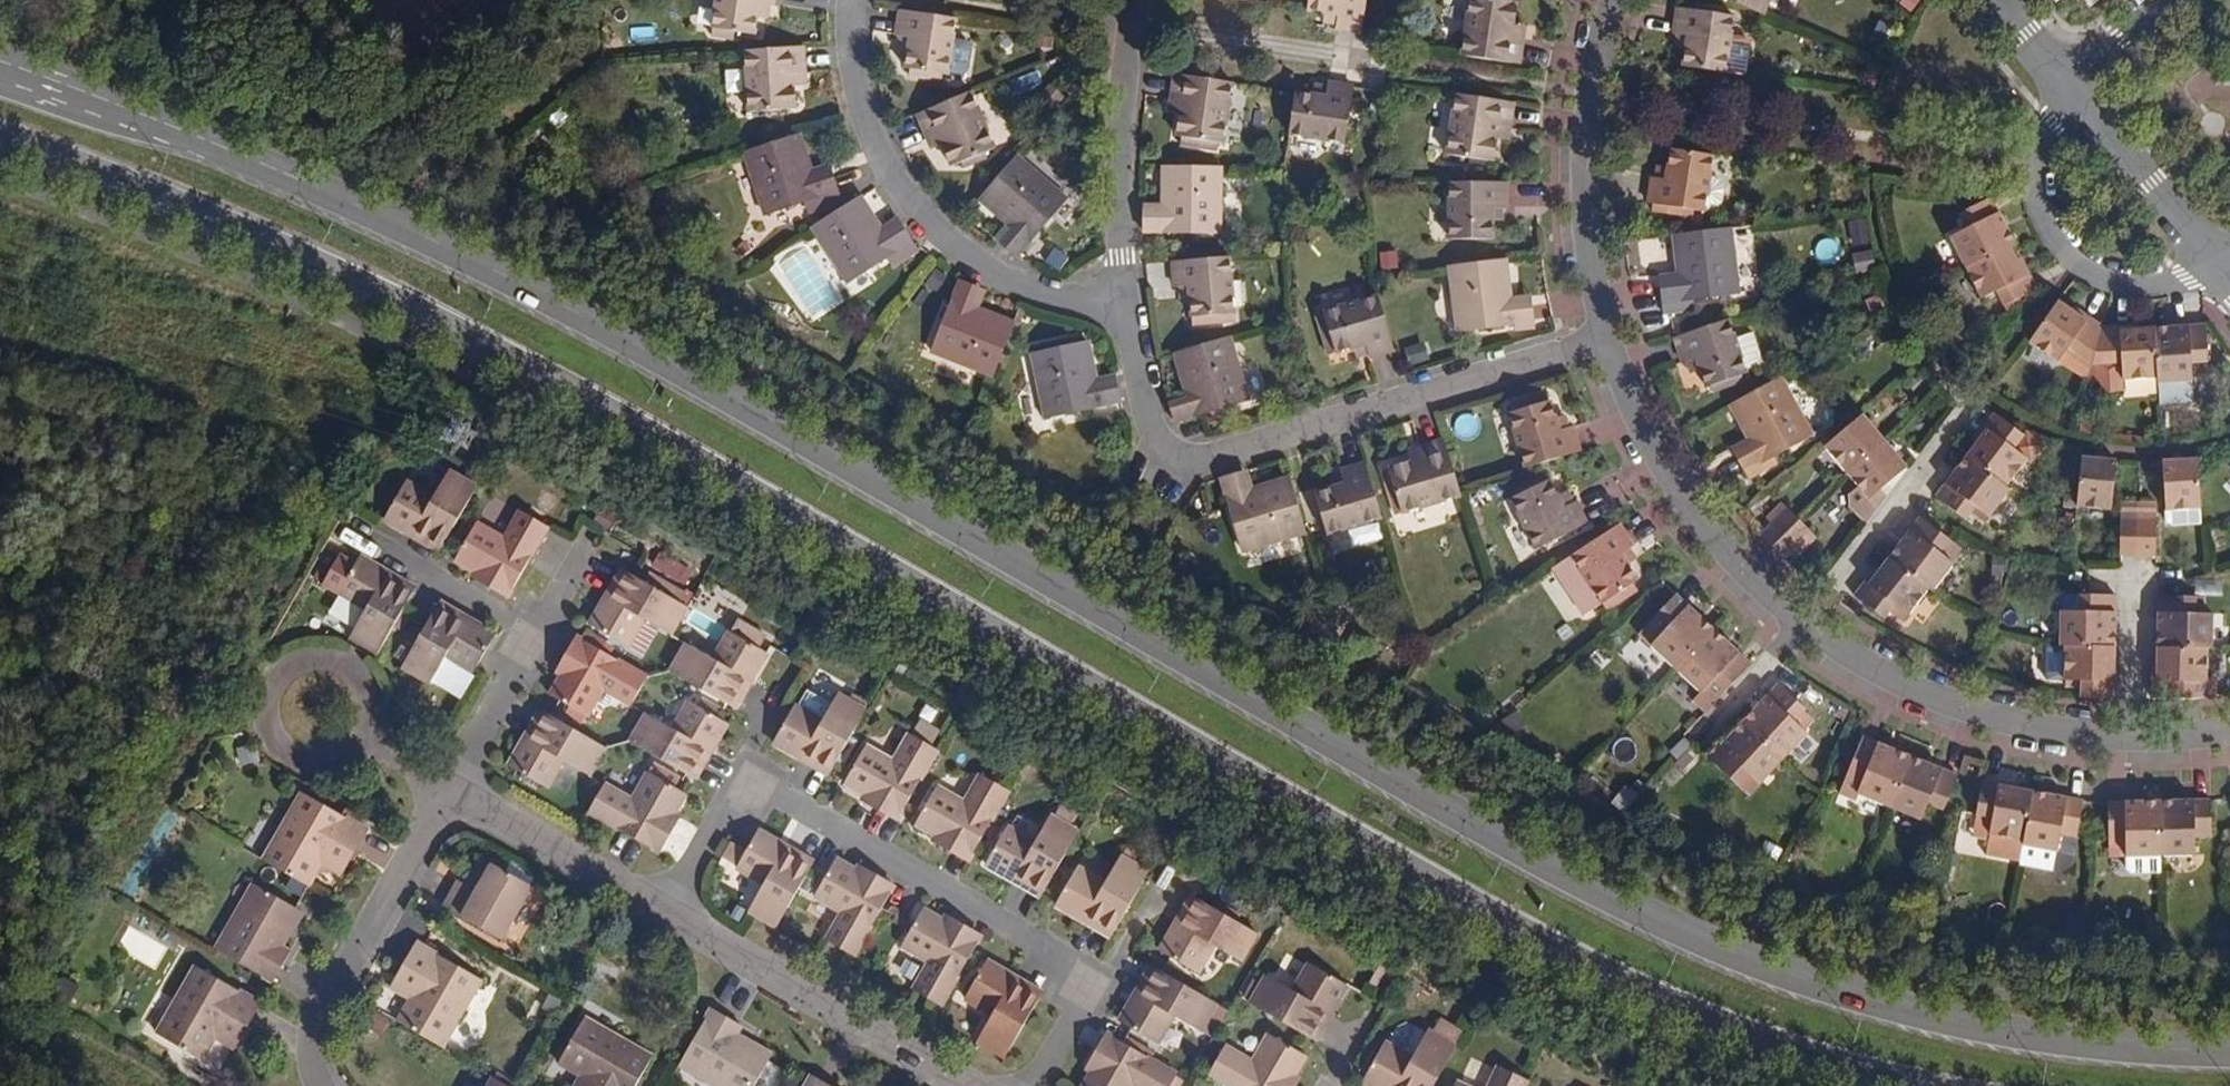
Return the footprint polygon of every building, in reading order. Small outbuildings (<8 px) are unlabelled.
[(719,39),(720,30),(720,28),(728,29),(729,30),(749,33),(751,15),(753,1),(766,3),(770,4),(771,0),(710,0),(705,38),(719,39)] [(1334,23),(1334,28),(1358,31),(1363,0),(1307,0),(1306,8),(1321,11),(1336,13),(1334,23)] [(1517,64),(1521,34),(1507,33),(1509,23),(1512,0),(1467,0),(1459,55),(1517,64)] [(1758,10),(1762,0),(1735,0),(1758,10)] [(765,17),(766,3),(753,1),(751,15),(765,17)] [(1677,65),(1719,71),(1728,12),(1670,4),(1666,31),(1670,32),(1682,33),(1680,48),(1677,65)] [(909,39),(907,53),(904,70),(946,77),(955,19),(897,9),(893,36),(897,37),(909,39)] [(1319,21),(1334,23),(1336,13),(1321,11),(1319,21)] [(1521,34),(1523,24),(1509,23),(1507,33),(1521,34)] [(729,40),(729,30),(728,29),(720,28),(720,30),(719,39),(727,40),(729,40)] [(1682,33),(1670,32),(1668,47),(1680,48),(1682,33)] [(909,39),(897,37),(894,51),(907,53),(909,39)] [(1745,74),(1751,43),(1737,40),(1730,70),(1745,74)] [(791,108),(789,84),(787,73),(800,72),(797,45),(739,49),(744,112),(791,108)] [(801,84),(800,72),(787,73),(789,84),(801,84)] [(1170,72),(1166,97),(1180,99),(1178,111),(1174,135),(1218,142),(1228,81),(1170,72)] [(1072,80),(1064,89),(1076,99),(1084,91),(1072,80)] [(1325,81),(1325,83),(1323,96),(1307,93),(1293,90),(1286,133),(1341,141),(1350,85),(1325,81)] [(1323,96),(1325,83),(1309,81),(1307,93),(1323,96)] [(914,115),(925,140),(936,134),(941,145),(950,167),(960,164),(962,169),(965,171),(988,161),(984,155),(994,150),(969,92),(914,115)] [(1488,160),(1491,137),(1493,126),(1508,127),(1512,102),(1453,93),(1445,156),(1488,160)] [(1180,99),(1166,97),(1164,109),(1178,111),(1180,99)] [(1506,139),(1508,127),(1493,126),(1491,137),(1506,139)] [(925,140),(930,151),(941,145),(936,134),(925,140)] [(802,215),(823,207),(819,197),(833,192),(830,183),(826,173),(808,180),(805,172),(793,135),(737,153),(759,218),(798,203),(802,215)] [(1664,177),(1653,175),(1649,175),(1644,204),(1649,204),(1647,211),(1689,217),(1689,209),(1701,212),(1708,174),(1712,155),(1669,148),(1666,163),(1664,177)] [(980,202),(1007,225),(1014,231),(1002,245),(1017,259),(1067,200),(1018,156),(980,202)] [(1655,161),(1653,175),(1664,177),(1666,163),(1655,161)] [(1216,230),(1216,166),(1161,165),(1161,201),(1161,211),(1139,212),(1140,228),(1216,230)] [(826,173),(823,166),(806,172),(805,172),(808,180),(826,173)] [(1715,175),(1708,174),(1703,206),(1711,208),(1719,197),(1722,184),(1715,175)] [(1503,180),(1444,181),(1446,239),(1488,238),(1487,222),(1487,209),(1500,208),(1504,208),(1503,180)] [(837,202),(833,192),(819,197),(823,207),(837,202)] [(1949,235),(1966,268),(2010,246),(2016,243),(1993,198),(1989,198),(1956,214),(1964,228),(1949,235)] [(881,238),(876,231),(856,200),(804,232),(841,287),(881,262),(888,274),(910,259),(903,248),(909,244),(897,227),(881,238)] [(1161,201),(1139,201),(1139,206),(1139,212),(1161,211),(1161,201)] [(1501,222),(1500,208),(1487,209),(1487,222),(1501,222)] [(892,220),(876,231),(881,238),(897,227),(892,220)] [(1007,225),(995,240),(1002,245),(1014,231),(1007,225)] [(1679,284),(1659,286),(1661,303),(1735,295),(1728,228),(1672,235),(1677,272),(1679,284)] [(916,255),(909,244),(903,248),(910,259),(914,256),(916,255)] [(2010,246),(1966,268),(1982,300),(1998,292),(2005,307),(2039,289),(2030,271),(2026,274),(2010,246)] [(1872,250),(1852,254),(1856,271),(1876,266),(1872,250)] [(1231,322),(1225,256),(1167,260),(1169,288),(1174,287),(1186,287),(1187,300),(1189,326),(1231,322)] [(1530,326),(1527,302),(1506,306),(1504,295),(1500,260),(1445,267),(1455,330),(1508,322),(1509,328),(1530,326)] [(1659,286),(1679,284),(1677,272),(1657,275),(1659,286)] [(988,381),(1010,326),(975,312),(967,310),(974,292),(954,285),(926,356),(988,381)] [(1175,301),(1187,300),(1186,287),(1174,287),(1175,301)] [(967,310),(975,312),(982,295),(974,292),(967,310)] [(1525,292),(1504,295),(1506,306),(1527,302),(1525,292)] [(1390,351),(1374,295),(1309,313),(1322,353),(1346,346),(1357,343),(1361,354),(1363,359),(1390,351)] [(2067,345),(2092,364),(2103,321),(2092,310),(2085,320),(2060,301),(2030,342),(2056,359),(2067,345)] [(1696,359),(1701,372),(1706,387),(1710,385),(1711,392),(1743,380),(1740,375),(1746,373),(1745,370),(1734,338),(1727,319),(1671,339),(1681,364),(1684,363),(1696,359)] [(2122,377),(2157,375),(2153,327),(2124,329),(2123,320),(2103,321),(2092,364),(2121,362),(2122,377)] [(2203,324),(2153,327),(2157,375),(2157,382),(2195,379),(2194,359),(2207,359),(2203,324)] [(1750,332),(1734,338),(1745,370),(1763,364),(1750,332)] [(1240,401),(1222,338),(1171,353),(1181,388),(1184,397),(1164,403),(1166,416),(1170,421),(1240,401)] [(1095,388),(1092,380),(1084,343),(1026,357),(1042,421),(1118,404),(1113,384),(1095,388)] [(1349,358),(1361,354),(1357,343),(1346,346),(1349,358)] [(1689,377),(1701,372),(1696,359),(1684,363),(1689,377)] [(1113,384),(1111,375),(1092,380),(1095,388),(1113,384)] [(1751,446),(1733,456),(1743,474),(1770,457),(1808,434),(1777,379),(1728,406),(1746,437),(1751,446)] [(1184,397),(1181,388),(1162,393),(1164,403),(1184,397)] [(1539,394),(1525,399),(1527,405),(1541,401),(1539,394)] [(1504,411),(1521,468),(1578,451),(1570,423),(1566,424),(1553,428),(1549,415),(1545,400),(1541,401),(1527,405),(1525,399),(1504,405),(1507,411),(1504,411)] [(1553,428),(1566,424),(1562,411),(1549,415),(1553,428)] [(1855,463),(1886,438),(1865,413),(1826,446),(1848,471),(1855,463)] [(1967,456),(2006,487),(2030,457),(2017,448),(2026,437),(1994,413),(1983,426),(1987,430),(1967,456)] [(1746,437),(1728,448),(1733,456),(1751,446),(1746,437)] [(1419,459),(1407,462),(1383,469),(1396,512),(1457,495),(1441,438),(1415,446),(1419,459)] [(1886,438),(1855,463),(1848,471),(1859,483),(1851,491),(1850,504),(1867,518),(1887,493),(1881,486),(1907,463),(1886,438)] [(1419,459),(1415,446),(1403,449),(1407,462),(1419,459)] [(2009,490),(2006,487),(1967,456),(1936,497),(1965,519),(1975,506),(1989,517),(2009,490)] [(1743,474),(1745,479),(1773,462),(1770,457),(1743,474)] [(2113,506),(2118,461),(2081,457),(2077,504),(2113,506)] [(2201,510),(2198,460),(2164,462),(2166,512),(2201,510)] [(1339,487),(1324,490),(1309,494),(1321,535),(1377,519),(1361,463),(1334,471),(1335,476),(1339,487)] [(405,481),(383,518),(405,530),(406,528),(441,547),(477,485),(449,469),(433,496),(405,481)] [(1249,487),(1244,469),(1234,472),(1239,490),(1249,487)] [(1285,477),(1249,487),(1239,490),(1234,472),(1215,477),(1237,549),(1301,530),(1285,477)] [(1339,487),(1335,476),(1321,478),(1324,490),(1339,487)] [(1557,504),(1551,492),(1544,478),(1505,496),(1531,549),(1584,523),(1572,497),(1568,499),(1557,504)] [(1562,487),(1551,492),(1557,504),(1568,499),(1562,487)] [(2138,519),(2139,505),(2121,505),(2121,519),(2137,519),(2138,519)] [(2139,505),(2138,519),(2157,519),(2157,506),(2139,505)] [(1770,546),(1798,520),(1784,507),(1758,533),(1770,546)] [(1423,508),(1395,516),(1400,534),(1428,526),(1423,508)] [(511,590),(548,524),(520,509),(504,537),(475,521),(454,559),(475,570),(511,590)] [(2201,510),(2166,512),(2169,524),(2201,524),(2201,510)] [(1888,557),(1890,558),(1926,586),(1932,591),(1962,551),(1920,516),(1888,557)] [(2138,557),(2138,519),(2137,519),(2121,519),(2120,556),(2138,557)] [(2157,519),(2138,519),(2138,557),(2156,558),(2157,519)] [(1811,532),(1798,520),(1770,546),(1776,552),(1783,559),(1811,532)] [(1632,548),(1616,522),(1568,554),(1606,611),(1623,600),(1619,594),(1630,586),(1636,582),(1627,568),(1619,557),(1630,550),(1632,548)] [(1380,523),(1333,537),(1338,553),(1385,539),(1380,523)] [(1637,562),(1630,550),(1619,557),(1627,568),(1637,562)] [(380,568),(359,555),(354,562),(337,592),(365,608),(349,636),(377,652),(413,590),(379,570),(380,568)] [(1926,586),(1890,558),(1870,584),(1865,580),(1855,595),(1881,617),(1892,603),(1893,604),(1899,608),(1905,614),(1926,586)] [(677,589),(653,575),(648,583),(642,580),(631,574),(624,569),(604,603),(602,602),(590,623),(627,645),(643,617),(671,633),(687,606),(679,602),(672,597),(677,589)] [(508,595),(511,590),(475,570),(473,574),(508,595)] [(648,583),(653,575),(647,571),(642,580),(648,583)] [(1635,592),(1630,586),(1619,594),(1623,600),(1635,592)] [(672,597),(679,602),(684,592),(677,589),(672,597)] [(2065,644),(2115,646),(2117,595),(2078,593),(2077,609),(2061,608),(2060,644),(2065,644)] [(1650,648),(1674,671),(1712,629),(1676,596),(1650,623),(1664,634),(1650,648)] [(2158,647),(2208,649),(2214,649),(2213,613),(2204,613),(2204,597),(2157,597),(2158,647)] [(471,623),(437,603),(427,620),(400,666),(429,683),(445,654),(474,671),(494,633),(473,621),(471,623)] [(1888,622),(1899,608),(1893,604),(1892,603),(1881,617),(1888,622)] [(669,669),(725,701),(733,705),(752,670),(754,672),(767,650),(729,629),(713,657),(685,641),(669,669)] [(1749,664),(1712,629),(1674,671),(1700,695),(1693,702),(1704,714),(1749,664)] [(561,673),(582,638),(577,635),(557,671),(561,673)] [(647,676),(582,638),(561,673),(549,694),(587,716),(603,687),(631,703),(647,676)] [(2113,678),(2115,646),(2065,644),(2064,678),(2082,679),(2082,695),(2117,695),(2119,678),(2113,678)] [(2208,676),(2208,649),(2158,647),(2158,680),(2149,680),(2150,696),(2213,695),(2213,676),(2208,676)] [(1745,722),(1785,759),(1808,733),(1796,722),(1808,709),(1781,683),(1745,722)] [(821,720),(831,703),(805,689),(796,706),(821,720)] [(828,773),(866,707),(838,692),(831,703),(821,720),(796,706),(793,704),(772,742),(828,773)] [(673,727),(645,712),(629,739),(692,775),(712,741),(714,743),(727,721),(689,700),(673,727)] [(523,745),(521,743),(508,765),(546,786),(562,758),(590,775),(606,747),(543,710),(523,745)] [(1736,811),(1785,759),(1745,722),(1708,760),(1706,758),(1694,771),(1736,811)] [(864,745),(848,772),(843,783),(863,794),(899,814),(937,749),(909,733),(892,760),(864,745)] [(1890,806),(1910,754),(1860,735),(1846,771),(1862,776),(1855,793),(1890,806)] [(1670,751),(1684,766),(1698,753),(1684,738),(1670,751)] [(1910,754),(1890,806),(1919,818),(1926,802),(1942,809),(1956,772),(1910,754)] [(654,848),(674,812),(686,791),(648,770),(632,799),(604,782),(588,811),(654,848)] [(935,835),(970,855),(974,848),(1008,790),(980,774),(964,802),(937,786),(915,824),(935,835)] [(2023,839),(2033,789),(2000,784),(2000,779),(1982,777),(1976,815),(1991,817),(1988,833),(2023,839)] [(1627,811),(1636,793),(1623,786),(1613,804),(1627,811)] [(2083,798),(2033,789),(2023,839),(2022,846),(2057,852),(2060,834),(2076,837),(2083,798)] [(369,831),(302,793),(262,860),(310,887),(323,865),(329,854),(349,865),(369,831)] [(899,814),(863,794),(861,798),(897,818),(899,814)] [(2211,797),(2160,799),(2160,855),(2196,854),(2196,836),(2212,836),(2211,797)] [(2124,855),(2160,855),(2160,799),(2107,800),(2108,839),(2124,839),(2124,855)] [(678,815),(674,812),(654,848),(658,851),(678,815)] [(1005,827),(984,864),(1006,877),(1007,875),(1041,894),(1077,831),(1049,815),(1033,843),(1005,827)] [(779,841),(757,828),(746,849),(731,841),(722,856),(737,864),(736,866),(764,882),(748,910),(776,926),(812,863),(778,843),(779,841)] [(970,855),(935,835),(933,840),(968,859),(970,855)] [(343,876),(349,865),(329,854),(323,865),(343,876)] [(1077,866),(1055,904),(1077,916),(1078,914),(1112,933),(1148,870),(1121,854),(1104,883),(1077,866)] [(836,858),(814,895),(842,911),(826,939),(854,955),(891,890),(856,870),(836,858)] [(482,859),(463,893),(472,899),(492,864),(483,859),(482,859)] [(472,899),(463,893),(458,891),(440,924),(497,955),(535,889),(492,864),(472,899)] [(891,890),(893,886),(858,865),(856,870),(891,890)] [(280,941),(299,907),(255,881),(216,948),(274,981),(293,949),(287,945),(280,941)] [(1258,932),(1194,896),(1174,931),(1172,929),(1159,951),(1197,972),(1213,944),(1241,960),(1258,932)] [(287,945),(307,912),(299,907),(280,941),(287,945)] [(923,908),(902,945),(930,961),(914,989),(941,1005),(978,940),(943,920),(923,908)] [(943,920),(978,940),(981,936),(945,915),(943,920)] [(415,990),(408,1002),(397,1020),(441,1046),(479,981),(414,944),(394,978),(415,990)] [(992,1013),(976,1041),(1004,1057),(1041,994),(1006,974),(1008,972),(986,960),(964,997),(992,1013)] [(1347,983),(1309,962),(1293,990),(1265,974),(1250,1001),(1313,1038),(1332,1004),(1334,1005),(1347,983)] [(204,1058),(217,1036),(223,1027),(241,1038),(261,1003),(197,964),(158,1032),(204,1058)] [(1118,1020),(1127,1025),(1156,1042),(1172,1014),(1213,1038),(1230,1010),(1154,966),(1133,1001),(1131,999),(1118,1020)] [(387,991),(408,1002),(415,990),(394,978),(387,991)] [(706,1016),(678,1066),(713,1085),(755,1085),(770,1060),(735,1041),(739,1034),(743,1027),(710,1008),(706,1016)] [(372,1011),(366,1029),(384,1035),(390,1018),(372,1011)] [(582,1076),(592,1082),(590,1085),(636,1085),(653,1057),(586,1019),(561,1064),(582,1076)] [(223,1027),(217,1036),(236,1048),(241,1038),(223,1027)] [(1456,1044),(1428,1028),(1412,1057),(1384,1041),(1363,1078),(1378,1085),(1433,1085),(1456,1044)] [(1090,1070),(1110,1035),(1106,1032),(1086,1068),(1090,1070)] [(1209,1072),(1233,1085),(1288,1085),(1295,1074),(1306,1054),(1269,1033),(1253,1060),(1225,1044),(1209,1072)] [(774,1054),(756,1044),(739,1034),(735,1041),(770,1060),(774,1054)] [(1110,1035),(1090,1070),(1081,1085),(1131,1085),(1132,1084),(1137,1085),(1168,1085),(1176,1072),(1110,1035)] [(1529,1079),(1499,1065),(1489,1085),(1525,1085),(1529,1079)] [(1299,1077),(1295,1074),(1288,1085),(1294,1085),(1299,1077)] [(592,1082),(582,1076),(576,1085),(590,1085),(592,1082)]
